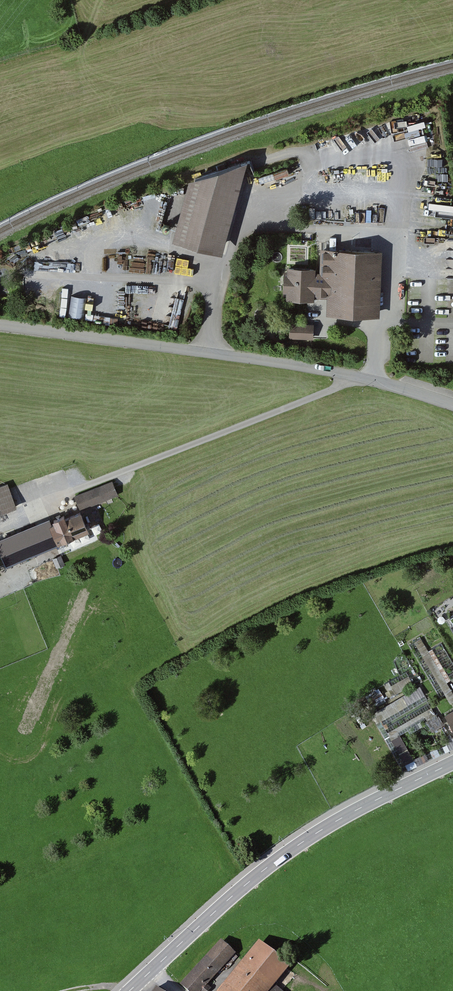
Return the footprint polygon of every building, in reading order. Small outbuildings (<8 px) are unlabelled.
[(245,161),(185,182),(171,240),(222,254),(245,161)] [(313,269),(287,268),(286,301),(314,302),(314,296),(326,296),(325,314),(379,316),(382,252),(322,250),(321,274),(313,273),(313,269)] [(84,317),(87,297),(73,295),(70,315),(84,317)] [(315,325),(289,324),(289,339),(315,340),(315,325)] [(15,507),(7,485),(0,487),(0,513),(15,507)] [(0,537),(0,557),(4,567),(30,557),(56,546),(54,542),(86,529),(79,513),(68,517),(67,514),(48,521),(47,518),(0,537)] [(452,691),(452,675),(451,670),(449,671),(445,664),(452,661),(443,642),(428,649),(423,637),(416,640),(422,654),(432,649),(452,691)] [(449,704),(452,702),(452,691),(430,650),(421,655),(449,704)] [(433,730),(444,725),(428,695),(413,702),(408,693),(373,712),(386,737),(415,722),(418,728),(429,723),(433,730)] [(444,715),(452,732),(452,710),(444,715)] [(217,990),(281,990),(275,986),(290,968),(258,942),(217,990)] [(180,983),(189,990),(199,990),(234,956),(220,943),(180,983)]
